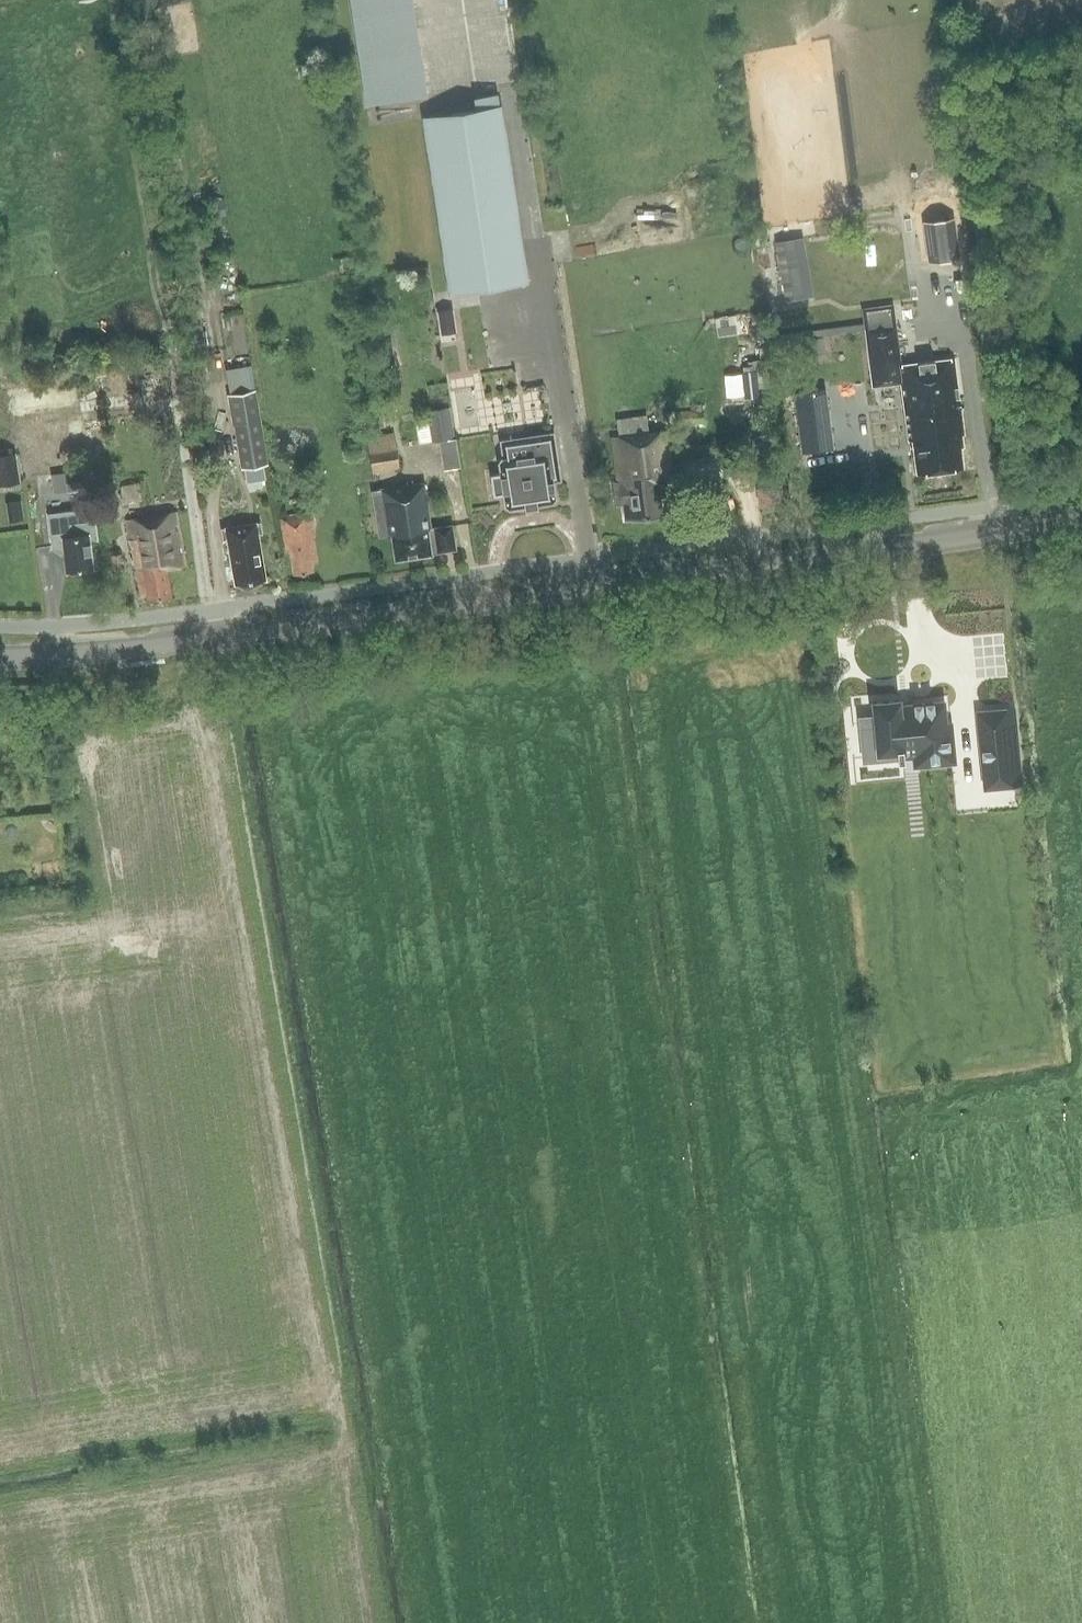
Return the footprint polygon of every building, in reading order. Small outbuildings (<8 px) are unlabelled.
[(431,96),(417,0),(353,0),(367,105),(431,96)] [(449,293),(530,281),(503,103),(423,115),(449,293)] [(954,218),(924,222),(930,261),(960,258),(954,218)] [(790,239),(776,242),(786,300),(801,298),(790,239)] [(201,301),(188,302),(189,320),(203,318),(201,301)] [(893,304),(863,308),(866,329),(874,387),(902,383),(910,441),(914,440),(918,473),(962,467),(960,447),(961,447),(960,434),(964,434),(954,358),(901,365),(896,325),(893,304)] [(453,308),(438,310),(442,334),(457,332),(453,308)] [(768,369),(742,371),(745,399),(771,396),(768,369)] [(826,387),(794,391),(802,452),(834,447),(826,387)] [(269,464),(256,388),(227,393),(232,425),(234,425),(241,469),(269,464)] [(436,442),(457,438),(452,407),(431,410),(436,442)] [(650,432),(647,415),(617,419),(620,436),(611,438),(617,479),(613,480),(617,505),(623,504),(626,520),(663,515),(659,487),(674,485),(666,430),(650,432)] [(501,473),(491,475),(494,495),(504,494),(506,505),(509,508),(525,506),(526,507),(537,506),(536,504),(552,502),(555,498),(552,473),(559,472),(554,432),(530,436),(532,453),(502,457),(499,461),(501,473)] [(389,445),(387,435),(368,438),(374,471),(400,467),(396,443),(389,445)] [(21,482),(16,451),(0,454),(0,485),(21,482)] [(66,471),(69,491),(89,488),(86,469),(66,471)] [(435,527),(431,528),(424,483),(371,491),(379,537),(392,535),(396,560),(455,550),(451,527),(436,530),(435,527)] [(93,567),(90,539),(98,538),(94,508),(75,510),(48,513),(52,546),(64,545),(67,571),(93,567)] [(172,596),(167,569),(186,565),(176,511),(128,520),(141,594),(147,593),(149,600),(172,596)] [(319,563),(310,513),(280,518),(285,550),(290,549),(294,574),(313,571),(312,564),(319,563)] [(262,533),(261,522),(221,528),(223,539),(229,538),(236,583),(265,578),(258,533),(262,533)] [(951,585),(954,652),(992,650),(990,608),(979,608),(978,583),(951,585)] [(985,694),(985,706),(1016,707),(1017,675),(994,674),(993,694),(985,694)] [(876,725),(863,726),(862,727),(864,748),(865,748),(878,747),(878,752),(897,750),(897,752),(903,751),(903,749),(915,748),(917,764),(941,762),(951,761),(953,761),(953,759),(952,749),(949,724),(944,724),(942,703),(911,706),(911,707),(899,709),(899,703),(898,699),(874,701),(875,714),(876,725)] [(1020,783),(1013,710),(979,713),(986,786),(1020,783)]
